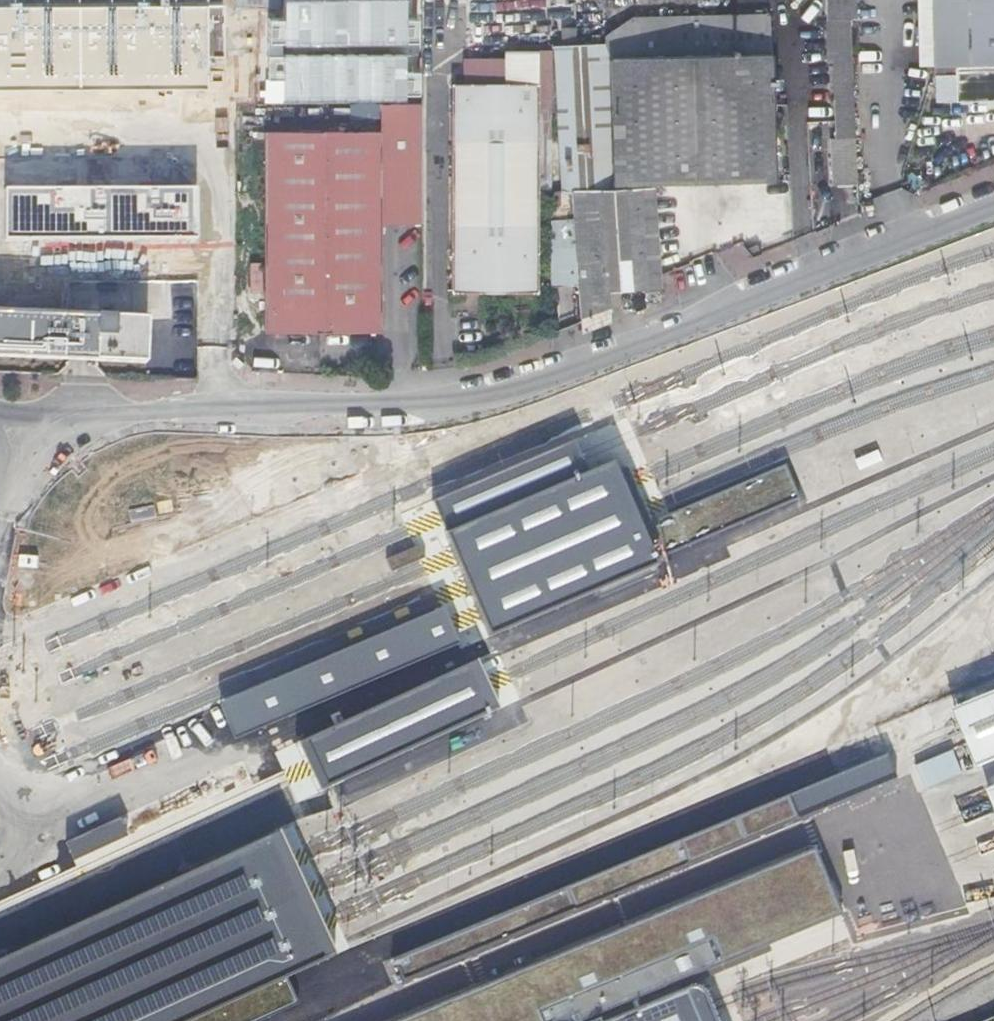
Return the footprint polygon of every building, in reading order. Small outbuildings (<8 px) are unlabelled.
[(145,357),(148,317),(61,313),(62,198),(61,0),(0,0),(0,350),(145,357)] [(841,194),(841,203),(856,203),(854,157),(847,20),(854,19),(853,0),(823,0),(824,62),(830,62),(836,185),(841,184),(841,194)] [(932,80),(954,79),(954,104),(993,103),(993,0),(929,0),(932,80)] [(419,94),(402,94),(386,93),(387,4),(268,2),(267,102),(380,104),(419,105),(419,94)] [(577,189),(580,322),(610,311),(610,293),(633,293),(634,302),(660,292),(655,184),(769,176),(766,15),(711,16),(711,4),(669,5),(669,16),(632,17),(601,38),(600,42),(549,44),(564,190),(577,189)] [(241,94),(247,94),(254,94),(253,69),(242,69),(241,94)] [(449,105),(536,107),(536,86),(449,84),(449,105)] [(260,328),(318,328),(376,329),(378,221),(416,222),(419,105),(380,104),(379,131),(263,129),(260,328)] [(532,305),(536,107),(449,105),(446,303),(532,305)] [(660,303),(660,292),(634,302),(634,313),(660,303)] [(610,311),(580,322),(581,332),(610,321),(610,311)] [(785,466),(640,527),(634,513),(622,484),(614,465),(589,476),(581,456),(575,442),(433,501),(440,516),(456,555),(468,584),(481,613),(490,636),(656,566),(654,561),(799,500),(785,466)] [(444,610),(218,703),(233,739),(459,645),(451,626),(444,610)] [(475,661),(299,743),(311,767),(322,791),(497,709),(487,686),(475,661)] [(960,711),(965,723),(975,750),(981,761),(993,756),(993,697),(960,711)] [(887,753),(388,963),(398,987),(897,777),(887,753)] [(119,817),(69,842),(77,859),(128,834),(119,817)] [(278,830),(0,958),(0,1020),(189,1020),(334,955),(320,924),(307,895),(292,862),(278,830)] [(570,1015),(573,1020),(586,1020),(840,914),(813,850),(399,1020),(556,1020),(570,1015)] [(710,1007),(703,989),(699,985),(691,984),(601,1020),(716,1020),(710,1007)]
